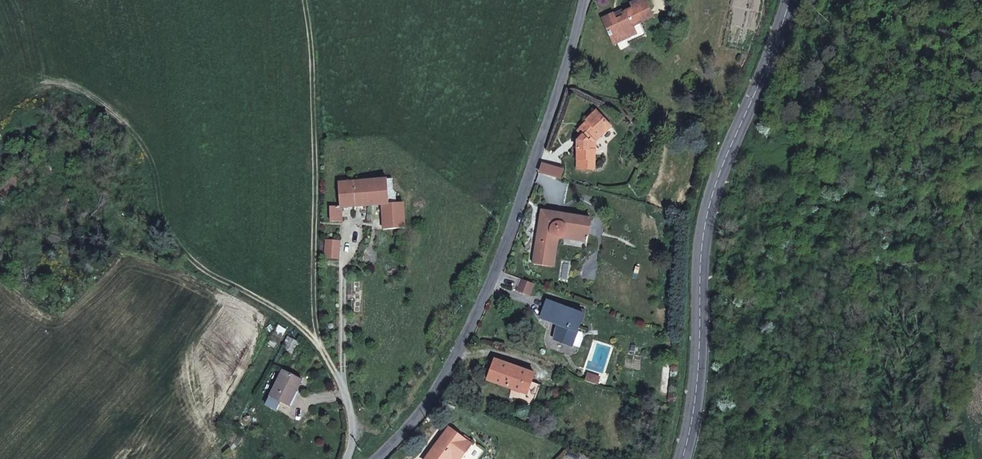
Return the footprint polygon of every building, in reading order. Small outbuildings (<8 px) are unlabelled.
[(615,17),(615,16),(609,18),(604,20),(613,42),(628,36),(631,42),(644,37),(645,35),(645,33),(641,23),(652,18),(644,0),(641,0),(630,5),(633,9),(623,14),(624,17),(616,21),(615,17)] [(581,160),(580,170),(594,170),(595,141),(592,139),(597,134),(600,137),(610,127),(596,112),(586,122),(587,123),(578,131),(583,136),(580,139),(577,141),(577,160),(581,160)] [(344,206),(381,204),(388,204),(387,180),(339,183),(340,206),(330,207),(331,221),(336,221),(341,221),(341,212),(344,212),(344,206)] [(381,204),(383,229),(404,228),(402,203),(388,204),(381,204)] [(543,236),(538,235),(537,243),(541,244),(538,264),(552,266),(557,239),(560,239),(563,238),(565,236),(567,233),(588,237),(591,219),(542,211),(541,219),(539,228),(544,228),(543,236)] [(144,214),(134,215),(133,220),(141,223),(144,214)] [(588,237),(567,233),(565,236),(563,238),(560,239),(557,239),(587,243),(588,237)] [(339,242),(326,241),(326,248),(339,249),(339,242)] [(533,263),(538,264),(541,244),(537,243),(533,263)] [(554,341),(571,347),(584,315),(547,301),(544,309),(541,318),(560,325),(554,341)] [(297,342),(290,339),(286,348),(292,351),(297,342)] [(509,397),(520,402),(532,406),(540,385),(532,382),(534,374),(495,360),(487,380),(512,389),(509,397)] [(292,375),(283,371),(268,403),(277,407),(280,402),(289,406),(301,380),(292,375)] [(437,444),(426,458),(453,458),(454,458),(455,458),(460,458),(470,445),(449,428),(444,435),(447,437),(440,447),(437,444)] [(444,435),(437,444),(440,447),(447,437),(444,435)]
